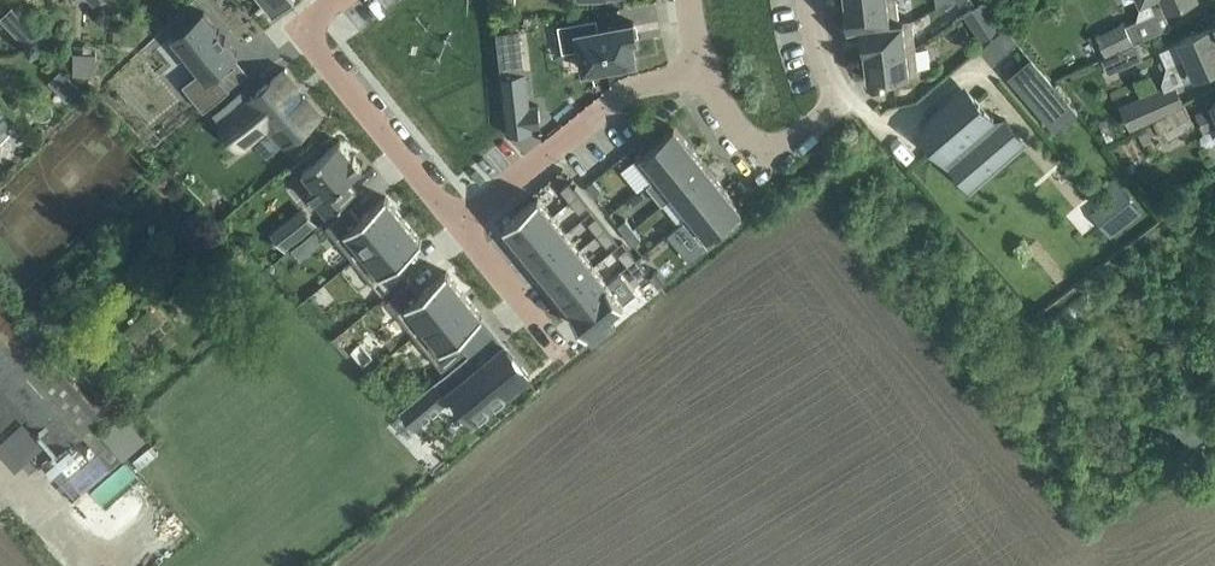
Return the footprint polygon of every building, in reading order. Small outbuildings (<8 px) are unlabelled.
[(274,12),(289,0),(264,0),(274,12)] [(848,28),(912,20),(912,18),(899,20),(897,0),(862,0),(845,2),(848,28)] [(1153,14),(1166,9),(1186,0),(1147,0),(1153,14)] [(983,13),(978,5),(968,12),(973,20),(983,13)] [(204,11),(174,35),(201,69),(183,84),(204,110),(231,89),(229,87),(215,71),(234,55),(238,52),(204,11)] [(28,17),(16,29),(28,40),(39,29),(28,17)] [(630,61),(636,60),(632,40),(637,39),(634,22),(598,28),(596,19),(559,26),(563,51),(580,48),(584,70),(611,65),(612,71),(631,67),(630,61)] [(861,27),(864,52),(916,46),(912,20),(848,28),(848,29),(861,27)] [(1086,64),(1103,56),(1138,39),(1130,21),(1125,24),(1124,20),(1077,44),(1086,64)] [(1005,26),(997,33),(1010,48),(1018,41),(1005,26)] [(1159,48),(1166,65),(1176,68),(1182,81),(1194,76),(1204,71),(1214,66),(1214,35),(1211,26),(1189,35),(1159,48)] [(1135,41),(1123,47),(1130,62),(1141,57),(1135,41)] [(864,52),(867,79),(919,72),(916,46),(864,52)] [(1031,58),(1009,77),(1024,94),(1028,91),(1035,99),(1032,101),(1044,115),(1045,114),(1050,120),(1069,104),(1077,113),(1078,112),(1031,58)] [(64,66),(50,78),(68,96),(81,83),(64,66)] [(235,95),(213,113),(220,122),(240,147),(252,137),(270,123),(285,142),(318,116),(320,118),(322,117),(288,76),(285,72),(288,70),(286,68),(242,104),(235,95)] [(525,74),(502,76),(508,136),(531,133),(531,128),(541,127),(539,106),(529,107),(525,74)] [(1116,105),(1124,125),(1179,101),(1170,82),(1116,105)] [(949,109),(921,133),(945,160),(958,149),(981,177),(1007,155),(1003,151),(1020,136),(1005,118),(998,124),(994,119),(994,118),(976,97),(972,101),(962,89),(944,104),(949,109)] [(1153,120),(1162,137),(1192,121),(1182,103),(1153,120)] [(1194,112),(1202,131),(1214,125),(1214,103),(1194,112)] [(634,159),(651,180),(692,148),(675,127),(634,159)] [(340,140),(303,170),(316,187),(308,193),(327,215),(357,191),(348,179),(363,167),(360,164),(361,163),(355,155),(353,156),(340,140)] [(659,176),(674,195),(708,168),(692,148),(651,180),(652,181),(659,176)] [(684,220),(684,221),(725,188),(708,168),(674,195),(690,215),(684,220)] [(601,189),(594,180),(586,186),(587,186),(594,195),(601,189)] [(569,183),(561,189),(571,201),(578,194),(574,189),(569,183)] [(725,188),(684,221),(701,242),(742,209),(725,188)] [(1123,188),(1092,213),(1112,239),(1143,213),(1123,188)] [(578,194),(571,201),(580,212),(588,206),(578,194)] [(350,207),(327,226),(354,259),(404,219),(386,197),(360,218),(350,207)] [(538,198),(505,225),(519,243),(553,215),(539,197),(538,198)] [(316,225),(306,213),(291,225),(301,238),(316,225)] [(553,215),(519,243),(533,260),(567,231),(553,215)] [(596,217),(589,223),(598,234),(606,228),(596,217)] [(404,219),(354,259),(354,260),(382,293),(405,274),(396,262),(422,241),(404,219)] [(626,219),(619,225),(627,235),(634,229),(626,219)] [(606,228),(598,234),(608,246),(615,240),(606,228)] [(315,229),(308,235),(317,246),(324,240),(315,229)] [(641,238),(634,229),(627,235),(634,244),(641,238)] [(567,231),(533,260),(546,276),(581,248),(567,231)] [(581,248),(546,276),(560,293),(595,265),(581,248)] [(628,248),(620,254),(629,265),(636,259),(628,248)] [(636,259),(629,265),(638,277),(646,271),(637,259),(636,259)] [(595,265),(560,293),(573,309),(571,311),(572,312),(608,282),(595,265)] [(658,270),(651,276),(658,284),(665,279),(658,270)] [(411,281),(387,300),(415,334),(465,293),(447,271),(420,293),(411,281)] [(608,282),(572,312),(588,332),(625,302),(608,282)] [(465,293),(415,334),(442,368),(466,349),(457,337),(483,316),(465,293)] [(26,414),(47,438),(20,460),(30,472),(56,448),(57,449),(100,411),(0,301),(0,436),(26,414)] [(445,371),(400,409),(415,427),(455,395),(474,419),(530,374),(505,342),(478,363),(469,352),(445,371)]
